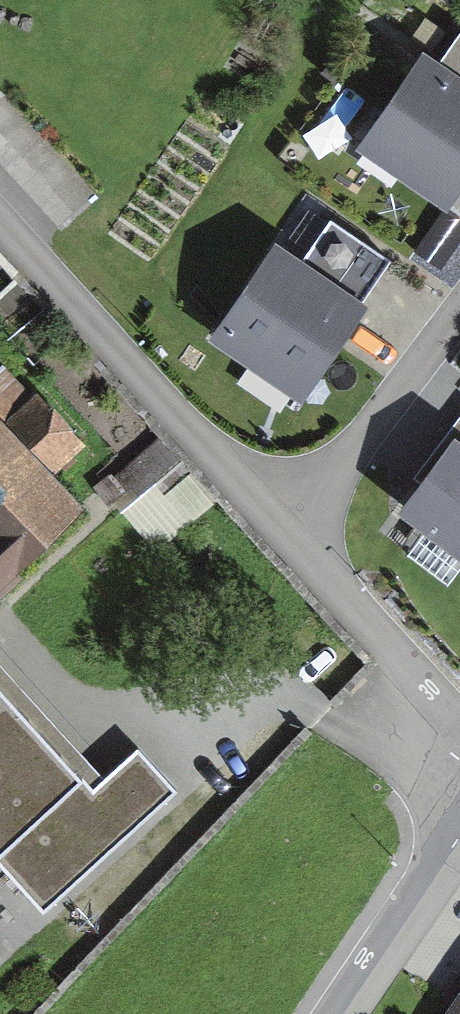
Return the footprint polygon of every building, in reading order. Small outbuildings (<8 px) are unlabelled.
[(357,151),(447,213),(459,194),(459,80),(424,55),(357,151)] [(277,245),(209,343),(303,407),(371,309),(277,245)] [(53,477),(91,447),(16,378),(0,395),(0,593),(49,553),(88,511),(53,477)] [(398,516),(459,564),(459,448),(454,443),(398,516)] [(159,452),(118,482),(134,505),(176,474),(159,452)] [(0,864),(46,915),(183,794),(140,745),(102,779),(0,668),(0,864)]
